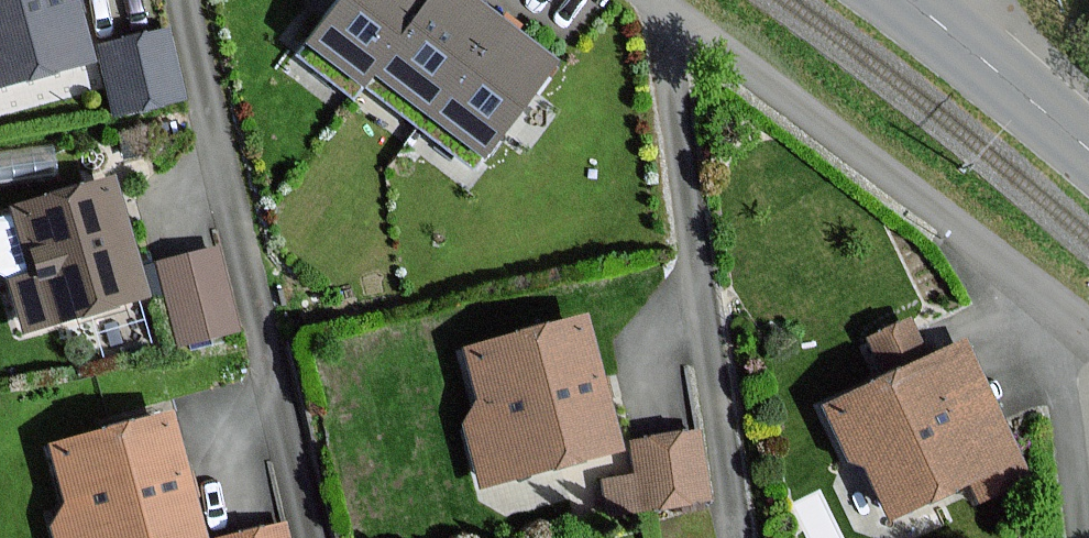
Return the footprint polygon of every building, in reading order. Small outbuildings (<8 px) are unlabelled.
[(81,0),(0,0),(0,103),(106,76),(116,117),(191,99),(173,28),(93,48),(81,0)] [(552,62),(526,42),(475,2),(472,0),(347,0),(313,43),(365,84),(377,68),(483,150),(552,62)] [(145,299),(110,180),(81,188),(10,209),(29,276),(7,283),(22,335),(59,324),(87,316),(97,313),(145,299)] [(236,331),(215,249),(157,264),(177,346),(236,331)] [(616,451),(581,319),(461,351),(479,418),(463,422),(480,487),(616,451)] [(962,342),(821,409),(849,467),(858,463),(886,521),(965,484),(974,502),(1027,477),(962,342)] [(168,417),(104,434),(48,450),(67,514),(49,519),(55,537),(202,537),(168,417)] [(699,436),(632,444),(636,480),(617,482),(621,512),(707,501),(699,436)]
